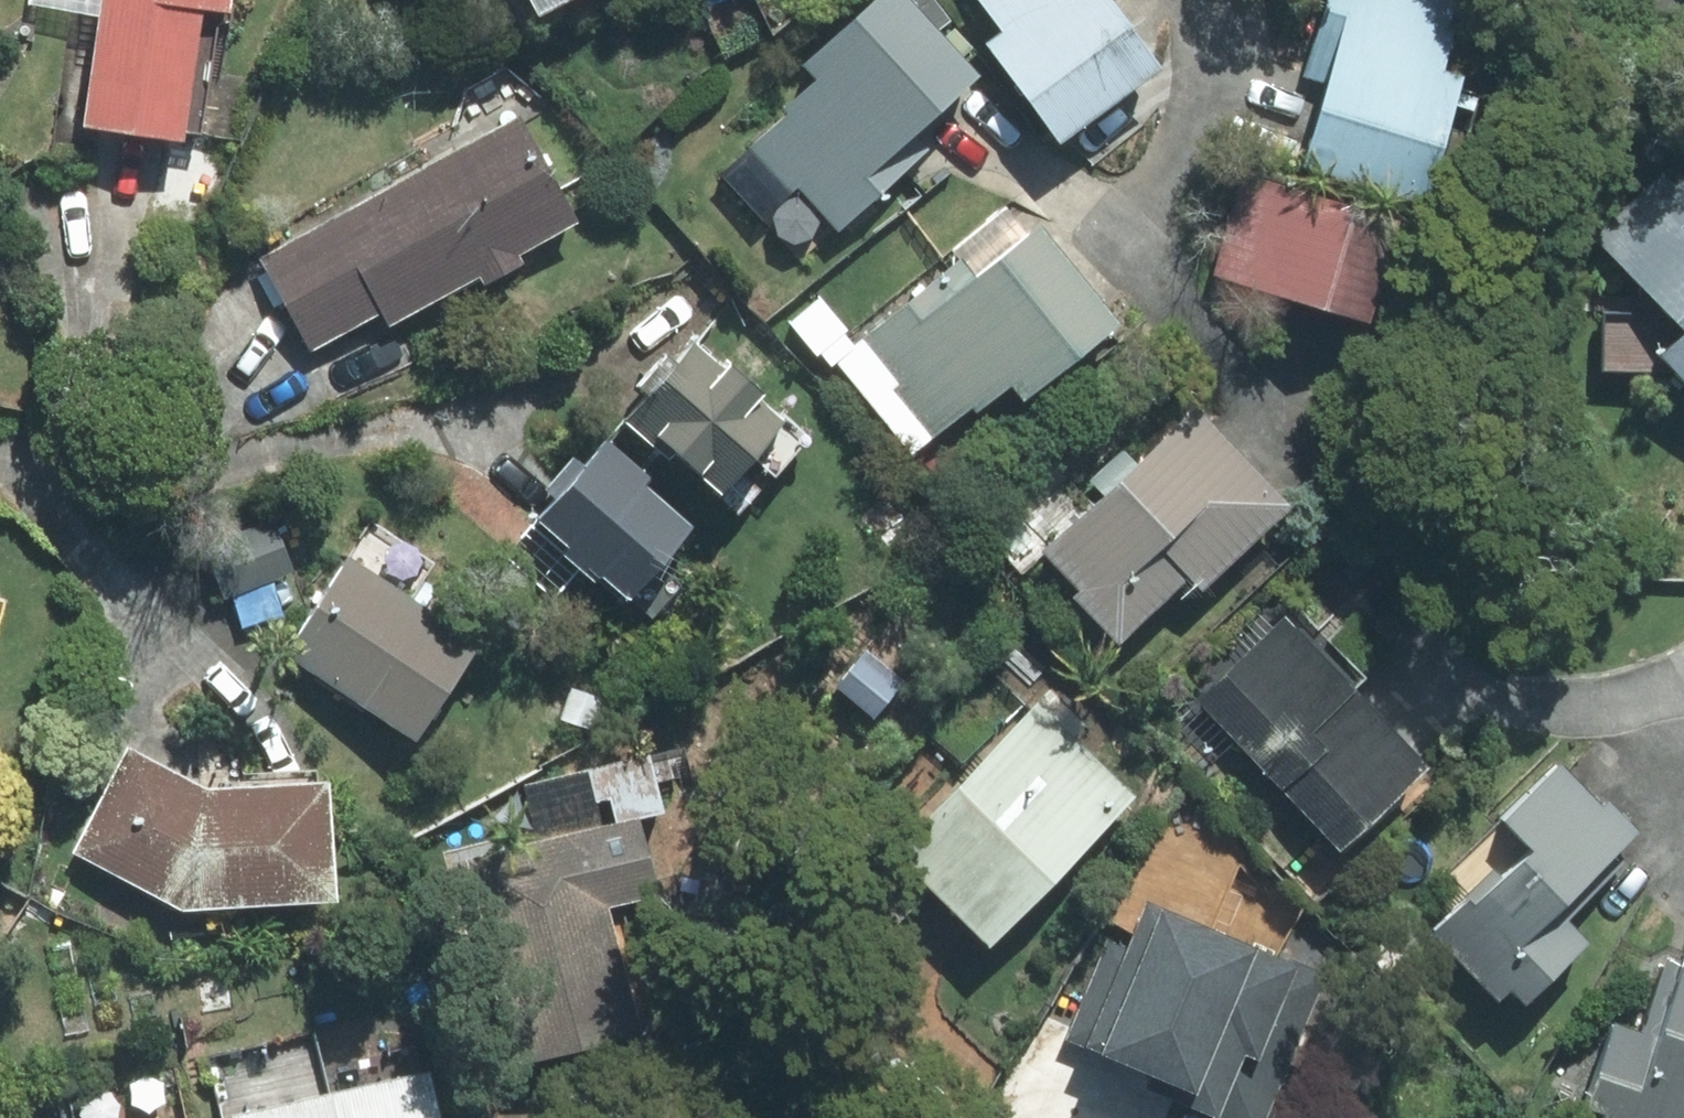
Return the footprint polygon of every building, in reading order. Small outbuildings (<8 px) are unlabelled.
[(241,140),(251,76),(225,72),(235,0),(28,0),(27,5),(101,16),(85,125),(183,140),(184,132),(241,140)] [(540,16),(569,0),(531,0),(540,16)] [(838,230),(925,149),(912,136),(978,75),(908,0),(878,0),(807,66),(819,79),(745,148),(791,197),(800,189),(838,230)] [(1003,33),(987,45),(1061,144),(1163,69),(1112,0),(979,0),(1003,33)] [(1306,168),(1428,204),(1466,76),(1447,70),(1468,0),(1328,0),(1305,75),(1332,83),(1306,168)] [(261,260),(312,352),(383,313),(390,326),(577,223),(519,118),(261,260)] [(1604,369),(1675,370),(1683,379),(1683,169),(1674,158),(1594,232),(1671,314),(1605,313),(1604,369)] [(1411,225),(1244,173),(1213,274),(1379,326),(1411,225)] [(842,333),(847,329),(820,296),(787,322),(817,359),(821,355),(832,369),(837,365),(912,458),(973,409),(977,415),(1013,386),(1025,401),(1119,325),(1040,227),(1028,236),(1007,210),(956,251),(964,260),(855,349),(842,333)] [(666,355),(637,387),(649,398),(630,419),(738,514),(805,439),(760,400),(765,394),(731,364),(726,370),(696,344),(677,365),(666,355)] [(1076,598),(1120,645),(1191,578),(1204,592),(1294,508),(1198,406),(1138,463),(1124,449),(1091,480),(1105,496),(1045,552),(1083,592),(1076,598)] [(650,479),(606,441),(585,465),(574,456),(537,499),(547,508),(507,553),(556,595),(580,568),(595,580),(600,574),(630,600),(693,527),(645,485),(650,479)] [(225,595),(292,571),(273,517),(205,542),(225,595)] [(417,740),(480,643),(411,599),(431,569),(369,529),(286,656),(417,740)] [(1295,604),(1194,700),(1340,851),(1428,767),(1354,690),(1366,678),(1329,640),(1343,626),(1333,614),(1318,628),(1295,604)] [(866,651),(836,687),(874,717),(903,682),(866,651)] [(1089,729),(1051,692),(894,854),(991,946),(1136,796),(1078,741),(1089,729)] [(128,748),(72,853),(183,911),(338,901),(330,781),(208,789),(128,748)] [(1603,804),(1559,759),(1498,818),(1531,852),(1476,906),(1472,902),(1439,934),(1500,996),(1512,985),(1527,1000),(1585,944),(1563,922),(1626,861),(1620,855),(1643,832),(1609,798),(1603,804)] [(660,896),(641,817),(466,858),(515,1063),(639,1034),(608,908),(660,896)] [(1065,1041),(1152,1077),(1148,1087),(1222,1117),(1262,1117),(1323,975),(1147,900),(1133,934),(1113,926),(1065,1041)] [(1643,1034),(1614,1024),(1584,1113),(1599,1117),(1683,1117),(1683,965),(1668,959),(1643,1034)] [(332,1094),(318,1032),(207,1057),(221,1117),(227,1117),(233,1117),(234,1117),(338,1117),(332,1094)] [(430,1070),(332,1094),(338,1117),(441,1117),(430,1070)]
